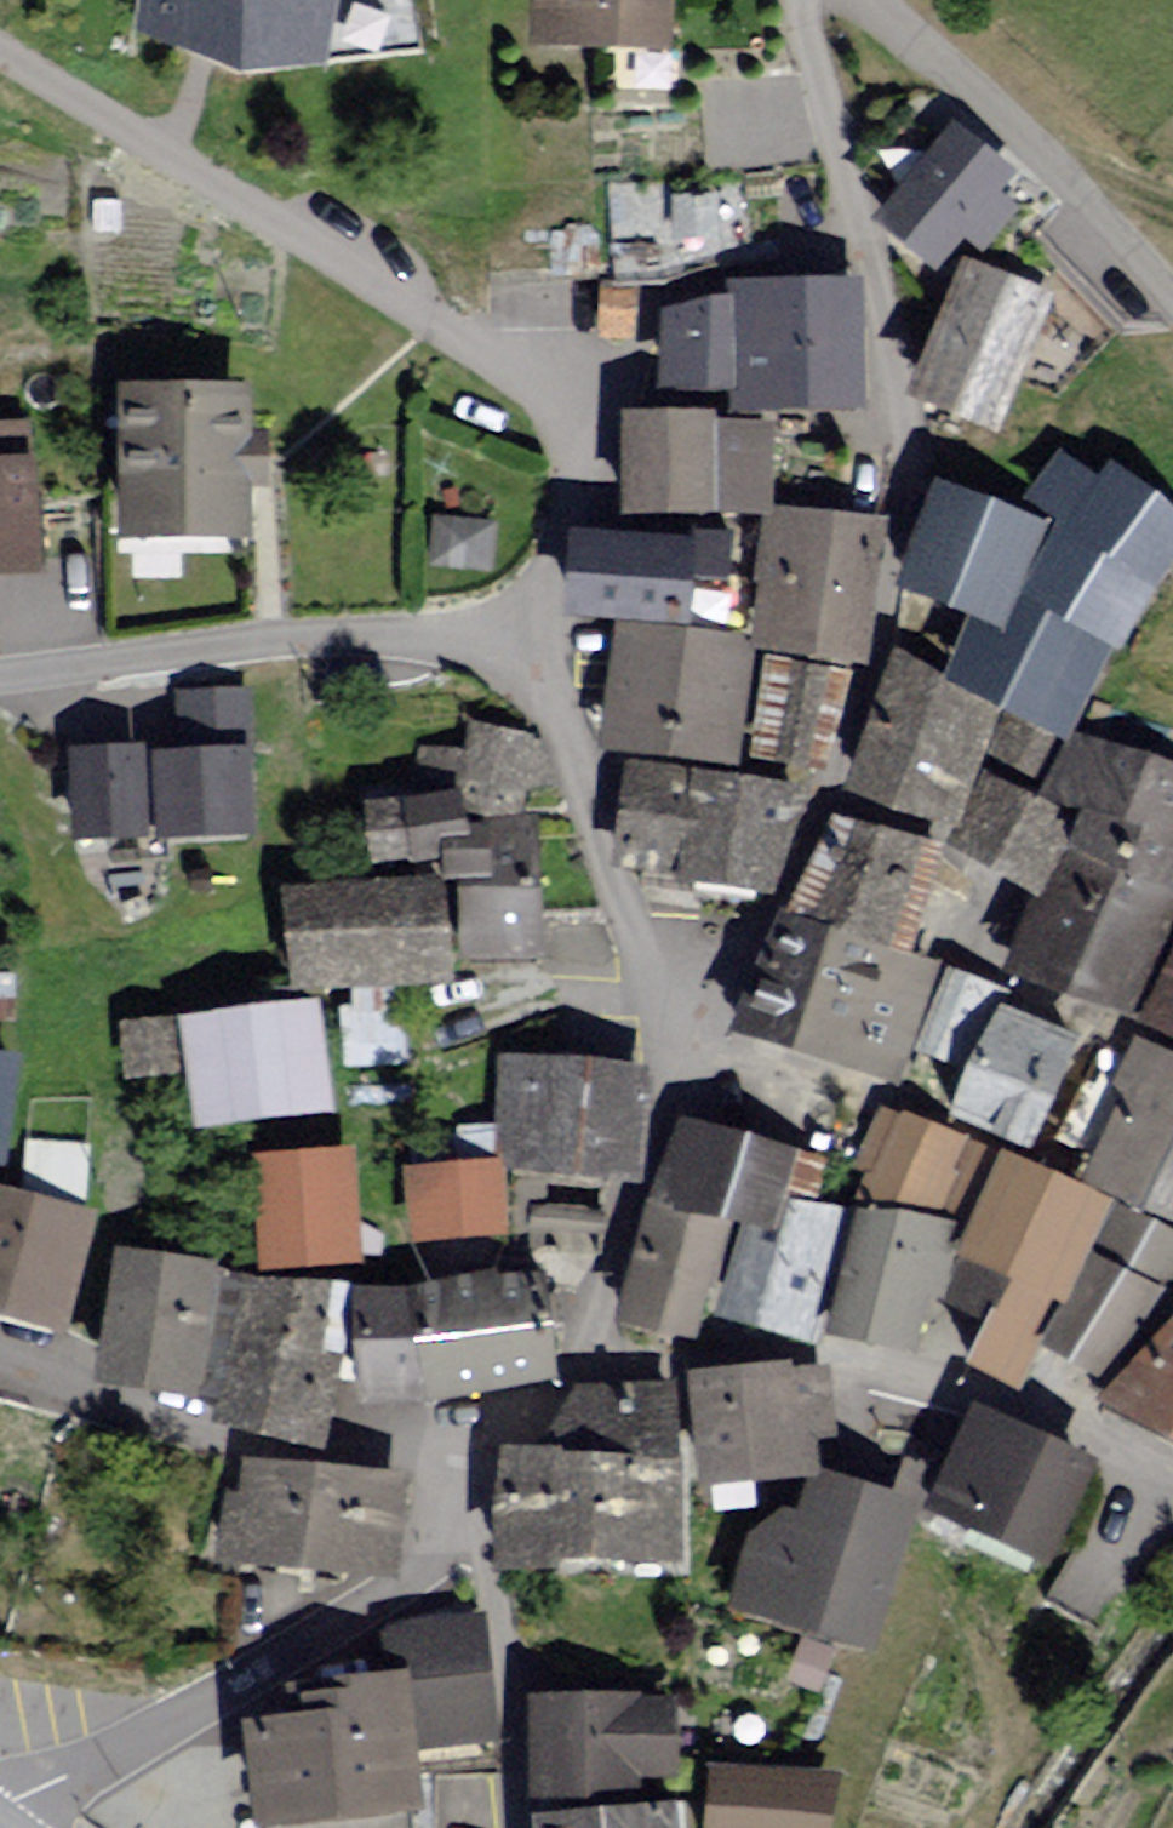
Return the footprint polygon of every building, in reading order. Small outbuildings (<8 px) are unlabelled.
[(193,53),(243,54),(435,33),(432,0),(145,0),(140,31),(193,53)] [(548,59),(690,60),(690,13),(720,9),(720,0),(549,0),(548,59)] [(1023,187),(961,141),(891,233),(953,280),(1023,187)] [(617,284),(713,269),(699,193),(611,189),(617,284)] [(1054,300),(973,270),(922,410),(1003,439),(1054,300)] [(743,311),(672,328),(673,402),(747,403),(747,423),(879,425),(873,294),(742,296),(743,311)] [(266,394),(136,393),(134,550),(264,552),(266,394)] [(724,424),(636,427),(637,528),(775,527),(772,434),(725,432),(724,424)] [(0,431),(0,587),(57,584),(56,576),(97,577),(96,505),(49,507),(47,463),(35,465),(33,429),(0,431)] [(1122,477),(1114,489),(1063,467),(1039,516),(1053,521),(1050,534),(1025,611),(1123,659),(1131,666),(1167,602),(1172,593),(1172,484),(1160,474),(1147,493),(1122,477)] [(1050,534),(943,499),(910,600),(979,623),(1016,635),(1025,611),(1050,534)] [(886,530),(771,521),(760,658),(875,667),(886,530)] [(504,530),(440,525),(436,577),(500,582),(504,530)] [(704,554),(588,543),(581,624),(696,634),(704,554)] [(1123,659),(1025,611),(1016,635),(979,623),(956,695),(1001,720),(1074,755),(1123,659)] [(750,654),(627,641),(614,762),(737,775),(750,654)] [(956,695),(899,663),(858,801),(964,842),(1001,720),(956,695)] [(853,684),(767,667),(749,763),(834,779),(853,684)] [(537,742),(480,737),(476,821),(533,825),(537,742)] [(1089,748),(1062,817),(1081,823),(1048,902),(1014,985),(1144,1030),(1172,952),(1172,780),(1089,748)] [(154,840),(150,755),(79,758),(84,844),(154,840)] [(262,759),(165,760),(167,852),(263,851),(262,759)] [(695,781),(634,775),(625,873),(685,879),(695,781)] [(796,797),(705,783),(689,890),(779,903),(796,797)] [(992,791),(964,858),(1048,902),(1081,823),(1062,817),(992,791)] [(469,802),(382,813),(386,878),(454,871),(453,849),(472,848),(469,802)] [(939,856),(841,828),(795,925),(911,967),(939,856)] [(550,836),(491,830),(490,863),(465,863),(465,889),(534,892),(534,878),(547,879),(550,836)] [(455,883),(293,893),(299,998),(461,989),(455,883)] [(554,900),(476,900),(477,964),(555,964),(554,900)] [(911,967),(795,925),(744,1037),(901,1091),(932,973),(911,967)] [(998,996),(951,982),(926,1063),(973,1077),(998,996)] [(1153,1037),(1172,1045),(1172,987),(1153,1037)] [(326,1009),(193,1025),(206,1137),(339,1122),(326,1009)] [(189,1082),(184,1024),(130,1028),(134,1086),(189,1082)] [(1088,1062),(1005,1026),(964,1122),(1046,1158),(1088,1062)] [(1140,1055),(1079,1186),(1172,1229),(1172,1071),(1140,1055)] [(0,1058),(0,1170),(23,1172),(33,1061),(0,1058)] [(646,1076),(511,1067),(505,1170),(640,1178),(646,1076)] [(974,1151),(905,1127),(879,1203),(948,1226),(974,1151)] [(755,1146),(687,1128),(666,1211),(734,1228),(755,1146)] [(28,1138),(26,1186),(85,1189),(87,1141),(28,1138)] [(859,1173),(769,1152),(727,1330),(817,1351),(859,1173)] [(365,1157),(263,1166),(272,1277),(374,1269),(365,1157)] [(1120,1218),(1017,1167),(970,1262),(978,1266),(1064,1308),(1074,1313),(1120,1218)] [(511,1170),(409,1178),(415,1254),(517,1247),(511,1170)] [(0,1194),(0,1319),(78,1339),(109,1222),(0,1194)] [(737,1234),(661,1210),(623,1327),(699,1351),(737,1234)] [(614,1215),(537,1211),(534,1263),(611,1268),(614,1215)] [(963,1236),(868,1221),(847,1347),(938,1362),(944,1308),(957,1309),(963,1236)] [(1127,1222),(1107,1264),(1172,1294),(1172,1243),(1127,1222)] [(230,1273),(127,1262),(114,1374),(217,1386),(230,1273)] [(978,1266),(955,1321),(978,1367),(1024,1389),(1064,1308),(978,1266)] [(1169,1306),(1105,1272),(1059,1357),(1123,1391),(1169,1306)] [(432,1299),(370,1295),(375,1406),(442,1404),(561,1384),(552,1284),(432,1299)] [(352,1300),(253,1290),(239,1434),(338,1444),(352,1300)] [(1116,1413),(1172,1442),(1172,1348),(1116,1413)] [(815,1374),(699,1387),(711,1489),(827,1475),(815,1374)] [(678,1390),(586,1396),(555,1462),(512,1461),(511,1574),(607,1580),(606,1567),(696,1570),(696,1477),(678,1390)] [(1108,1466),(981,1419),(943,1520),(1070,1567),(1108,1466)] [(252,1502),(235,1500),(231,1572),(407,1588),(413,1480),(254,1466),(252,1502)] [(823,1481),(808,1521),(757,1548),(742,1610),(884,1655),(932,1508),(823,1481)] [(488,1628),(388,1634),(400,1682),(416,1764),(502,1751),(488,1628)] [(275,1827),(378,1827),(433,1822),(416,1764),(400,1682),(311,1692),(316,1726),(263,1730),(275,1827)] [(650,1705),(538,1709),(541,1815),(655,1812),(655,1790),(690,1790),(687,1712),(652,1713),(650,1705)] [(722,1781),(721,1827),(839,1827),(840,1784),(722,1781)] [(597,1827),(688,1827),(687,1818),(597,1827)]
